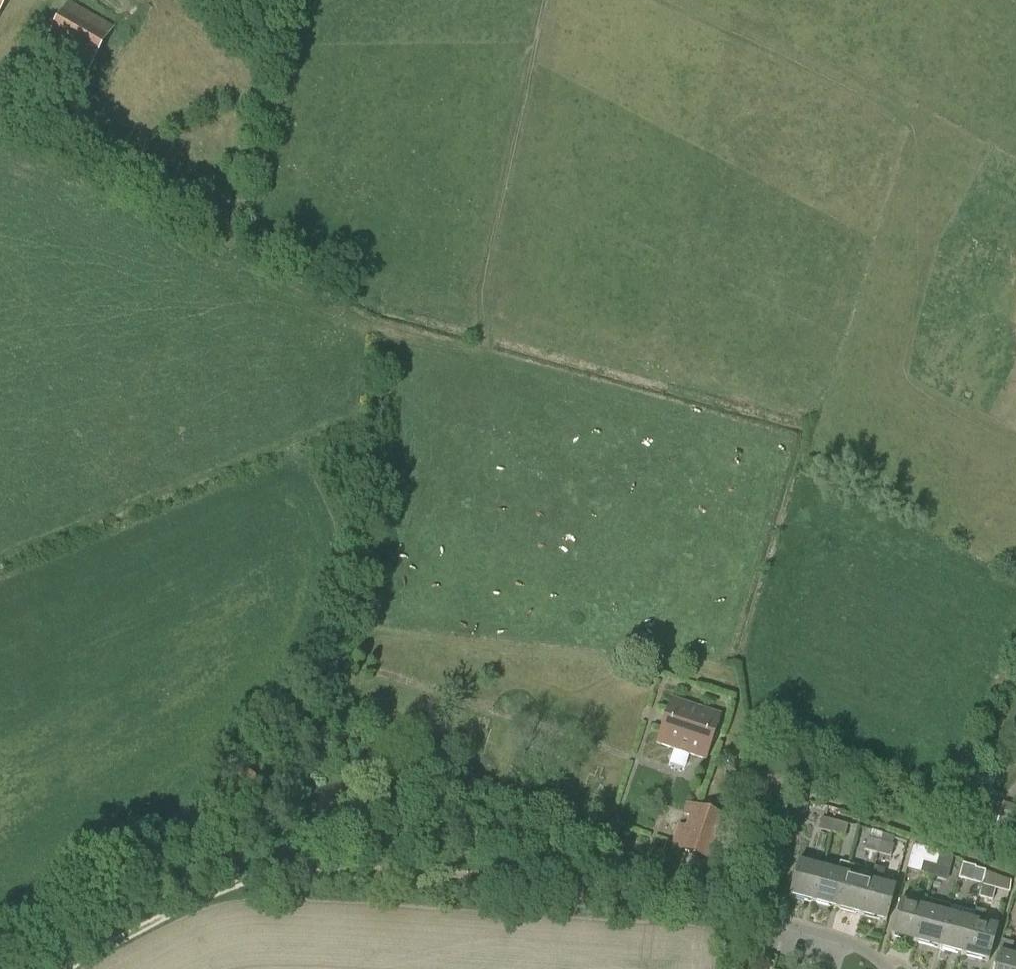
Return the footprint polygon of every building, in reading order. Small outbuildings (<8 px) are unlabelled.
[(8,0),(0,0),(0,14),(8,0)] [(69,3),(44,45),(80,66),(83,68),(88,71),(113,28),(101,21),(96,18),(82,10),(78,8),(69,3)] [(656,743),(706,760),(721,715),(671,699),(656,743)] [(993,833),(993,836),(1015,843),(1015,807),(1003,803),(1002,806),(985,800),(976,828),(993,833)] [(671,847),(717,864),(732,819),(687,803),(683,815),(688,817),(685,826),(679,824),(671,847)] [(818,830),(833,834),(836,822),(821,818),(818,830)] [(836,822),(833,834),(831,841),(842,844),(844,837),(845,837),(848,825),(836,822)] [(864,851),(879,854),(882,842),(881,842),(883,834),(871,831),(869,839),(867,839),(864,851)] [(882,842),(879,854),(891,857),(894,845),(882,842)] [(920,874),(933,877),(936,866),(939,857),(938,857),(939,854),(928,851),(925,862),(923,862),(920,874)] [(788,898),(814,905),(823,869),(798,863),(788,898)] [(823,869),(814,905),(838,911),(850,866),(839,863),(837,873),(823,869)] [(838,911),(862,917),(875,868),(874,868),(870,882),(857,878),(859,868),(850,866),(838,911)] [(936,866),(933,877),(946,881),(949,869),(936,866)] [(963,866),(959,881),(967,883),(972,868),(963,866)] [(875,868),(862,917),(886,924),(895,889),(881,885),(885,870),(875,868)] [(985,885),(1013,890),(1015,877),(988,872),(985,885)] [(982,886),(979,898),(992,901),(995,889),(984,886),(982,886)] [(890,937),(916,944),(927,900),(925,908),(900,902),(890,937)] [(916,944),(939,950),(949,915),(951,906),(927,900),(916,944)] [(949,915),(939,950),(964,956),(973,921),(972,921),(974,914),(951,908),(949,915)] [(973,921),(964,956),(988,963),(997,928),(983,924),(986,913),(976,910),(973,921)] [(1010,956),(1013,944),(1003,941),(995,968),(1015,968),(1015,958),(1010,956)]
